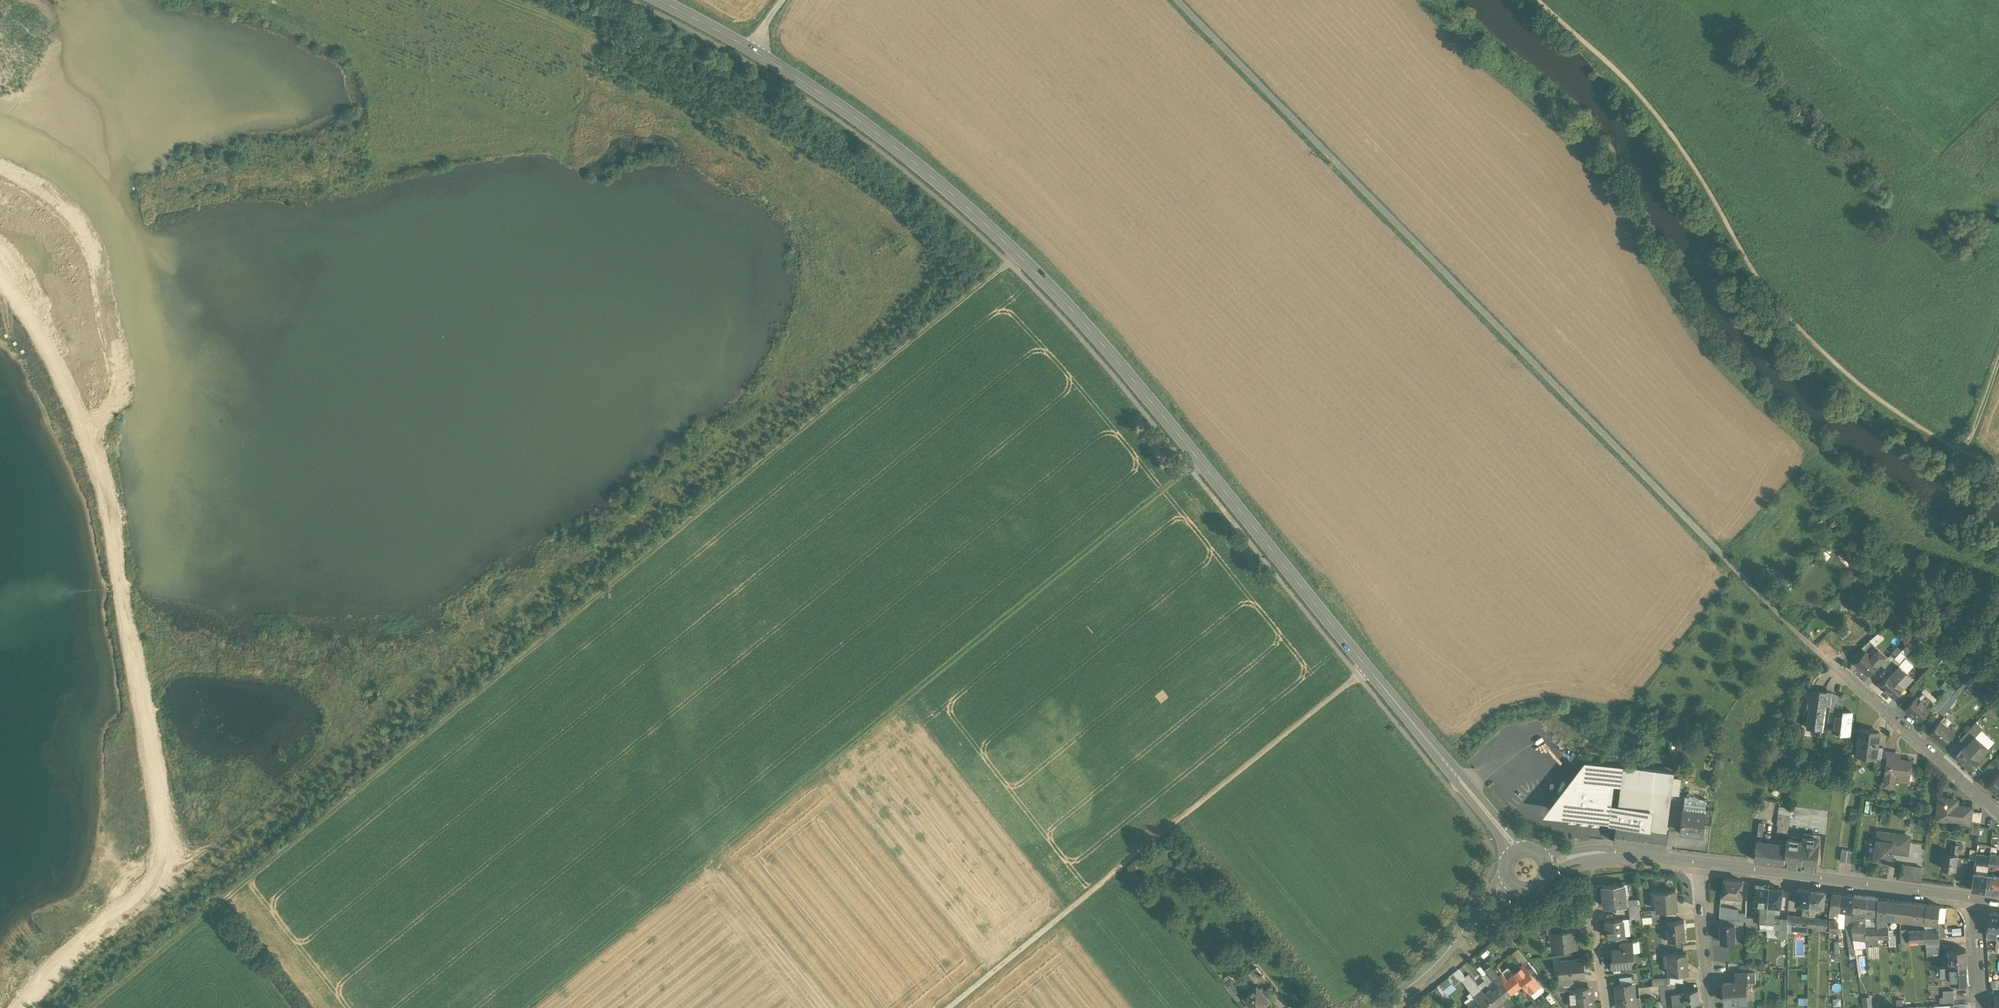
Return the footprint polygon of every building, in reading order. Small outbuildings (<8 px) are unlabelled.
[(1856,593),(1844,603),(1851,610),(1862,600),(1856,593)] [(1878,609),(1874,604),(1867,610),(1871,614),(1878,609)] [(1879,632),(1862,647),(1866,651),(1866,650),(1868,652),(1875,645),(1883,638),(1879,632)] [(1900,659),(1911,646),(1908,643),(1902,649),(1898,645),(1892,652),(1900,659)] [(1875,645),(1868,652),(1879,662),(1886,655),(1875,645)] [(1866,651),(1855,662),(1869,674),(1879,663),(1879,662),(1868,652),(1866,650),(1866,651)] [(1888,657),(1886,655),(1879,662),(1879,663),(1885,668),(1895,657),(1891,654),(1888,657)] [(1895,657),(1885,668),(1891,673),(1899,664),(1900,665),(1902,663),(1895,657)] [(1900,665),(1899,664),(1891,673),(1905,685),(1913,677),(1900,665)] [(1905,685),(1891,673),(1881,685),(1894,697),(1905,685)] [(1946,679),(1941,685),(1948,691),(1935,706),(1944,714),(1956,699),(1955,698),(1968,683),(1964,680),(1957,688),(1946,679)] [(1916,696),(1929,708),(1935,702),(1921,690),(1916,696)] [(1826,692),(1812,691),(1811,698),(1809,698),(1808,707),(1810,707),(1807,727),(1821,729),(1825,704),(1826,692)] [(1838,694),(1832,692),(1830,704),(1830,706),(1836,707),(1838,694)] [(1929,708),(1916,696),(1905,708),(1918,720),(1929,708)] [(1851,710),(1842,709),(1842,710),(1835,709),(1832,730),(1839,731),(1839,732),(1848,733),(1851,710)] [(1953,732),(1940,720),(1929,732),(1942,744),(1953,732)] [(1976,721),(1960,739),(1966,745),(1967,745),(1975,735),(1975,736),(1981,730),(1983,728),(1976,721)] [(1879,731),(1860,729),(1856,755),(1874,758),(1875,758),(1877,746),(1879,731)] [(1993,742),(1981,730),(1975,736),(1988,748),(1993,742)] [(1975,736),(1975,735),(1967,745),(1980,757),(1988,748),(1975,736)] [(1966,745),(1956,756),(1969,768),(1980,757),(1967,745),(1966,745)] [(1883,746),(1877,746),(1875,758),(1874,758),(1873,763),(1881,764),(1883,746)] [(1895,751),(1888,750),(1887,760),(1894,761),(1894,757),(1895,751)] [(1894,761),(1887,760),(1884,783),(1894,784),(1895,774),(1909,776),(1911,759),(1894,757),(1894,761)] [(1624,765),(1585,759),(1571,777),(1576,778),(1610,782),(1610,783),(1621,785),(1621,784),(1624,765)] [(1674,771),(1624,765),(1621,784),(1672,791),(1674,771)] [(1988,786),(1998,795),(1998,774),(1988,786)] [(1610,782),(1576,778),(1551,810),(1605,818),(1610,783),(1610,782)] [(1672,791),(1621,784),(1621,785),(1619,805),(1650,809),(1649,818),(1635,816),(1633,827),(1655,830),(1667,831),(1672,791)] [(1953,796),(1939,794),(1936,817),(1970,822),(1973,805),(1952,802),(1953,796)] [(1707,799),(1686,796),(1684,806),(1684,813),(1694,814),(1694,810),(1705,811),(1705,808),(1706,808),(1707,799)] [(1650,809),(1619,805),(1616,825),(1633,827),(1635,816),(1649,818),(1650,809)] [(1706,808),(1705,808),(1705,811),(1705,812),(1704,822),(1712,823),(1713,809),(1706,808)] [(1694,814),(1684,813),(1681,832),(1703,834),(1704,822),(1705,812),(1705,811),(1694,810),(1694,814)] [(1981,820),(1973,819),(1972,832),(1979,833),(1981,820)] [(1633,827),(1616,825),(1614,841),(1631,843),(1633,827)] [(1655,830),(1633,827),(1631,843),(1652,846),(1655,830)] [(1667,831),(1655,830),(1652,846),(1667,848),(1669,832),(1667,831)] [(1895,833),(1878,831),(1877,839),(1894,841),(1895,834),(1895,833)] [(1910,836),(1895,834),(1894,841),(1893,851),(1908,853),(1910,836)] [(1787,837),(1786,844),(1783,863),(1815,867),(1820,837),(1803,835),(1803,839),(1787,837)] [(1894,841),(1877,839),(1875,858),(1883,859),(1892,860),(1893,851),(1894,841)] [(1762,841),(1757,840),(1754,859),(1783,863),(1786,844),(1762,841)] [(1841,860),(1853,861),(1854,849),(1842,848),(1841,860)] [(1952,852),(1944,851),(1942,867),(1955,869),(1957,853),(1952,852)] [(1923,867),(1903,865),(1902,877),(1922,879),(1923,867)] [(1988,874),(1974,872),(1972,888),(1986,890),(1988,874)] [(1988,874),(1986,890),(1998,892),(1998,885),(1998,876),(1988,874)] [(1742,880),(1724,878),(1722,894),(1740,897),(1742,880)] [(1624,884),(1603,886),(1605,907),(1615,906),(1615,907),(1626,906),(1624,884)] [(1764,886),(1756,886),(1754,903),(1761,904),(1767,905),(1769,886),(1764,885),(1764,886)] [(1774,886),(1769,886),(1767,905),(1775,906),(1780,906),(1782,889),(1774,888),(1774,886)] [(1811,889),(1798,887),(1796,903),(1810,905),(1811,889)] [(1825,891),(1811,889),(1810,905),(1823,906),(1825,891)] [(1667,891),(1656,892),(1657,909),(1666,909),(1676,908),(1675,890),(1669,891),(1668,890),(1666,890),(1667,891)] [(1840,893),(1832,892),(1830,907),(1840,908),(1840,893)] [(1854,894),(1840,893),(1840,908),(1846,909),(1853,910),(1854,894)] [(1867,896),(1854,894),(1853,910),(1853,918),(1861,919),(1862,911),(1866,912),(1867,896)] [(1878,897),(1867,896),(1866,912),(1872,912),(1871,919),(1877,920),(1876,914),(1878,897)] [(1886,898),(1878,897),(1876,914),(1881,914),(1884,915),(1886,898)] [(1902,900),(1886,898),(1884,915),(1900,916),(1902,900)] [(1927,903),(1902,900),(1900,916),(1925,919),(1927,903)] [(1940,905),(1927,903),(1925,919),(1937,921),(1940,905)] [(1775,906),(1767,905),(1767,924),(1779,926),(1781,917),(1774,915),(1775,906)] [(1739,909),(1720,906),(1720,918),(1735,919),(1737,920),(1739,909)] [(1853,910),(1846,909),(1845,919),(1852,920),(1853,918),(1853,910)] [(1641,911),(1629,912),(1630,919),(1642,918),(1641,911)] [(1991,911),(1988,915),(1985,936),(1990,937),(1990,934),(1995,935),(1996,934),(1997,929),(1998,929),(1998,912),(1991,911)] [(1809,917),(1788,914),(1788,922),(1809,925),(1809,917)] [(1759,917),(1746,917),(1746,929),(1760,929),(1759,917)] [(1787,917),(1781,917),(1778,936),(1787,937),(1787,935),(1787,917)] [(1829,919),(1809,917),(1809,925),(1829,927),(1829,919)] [(1845,919),(1839,918),(1839,925),(1852,927),(1852,920),(1845,919)] [(1861,919),(1853,918),(1852,920),(1852,927),(1865,929),(1866,921),(1860,921),(1861,919)] [(1623,919),(1606,920),(1607,937),(1625,936),(1623,919)] [(1676,920),(1666,921),(1666,922),(1668,940),(1686,938),(1684,919),(1676,920)] [(1737,920),(1735,919),(1736,940),(1743,940),(1743,920),(1737,920)] [(1735,924),(1720,925),(1721,941),(1736,940),(1735,924)] [(1561,926),(1546,927),(1546,934),(1551,934),(1551,933),(1562,932),(1561,926)] [(1852,927),(1853,936),(1865,937),(1865,929),(1852,927)] [(1887,927),(1877,928),(1877,929),(1878,937),(1888,936),(1887,927)] [(1877,929),(1865,929),(1865,937),(1878,937),(1877,929)] [(1939,929),(1925,930),(1926,940),(1939,940),(1939,929)] [(1562,932),(1551,933),(1551,934),(1552,944),(1555,943),(1556,950),(1576,947),(1574,930),(1562,932)] [(1925,930),(1909,931),(1910,941),(1926,940),(1925,930)] [(1631,941),(1620,942),(1621,948),(1612,949),(1613,958),(1611,958),(1612,967),(1621,966),(1621,965),(1631,964),(1630,957),(1633,956),(1631,941)] [(1966,948),(1948,949),(1949,964),(1967,963),(1966,948)] [(1686,953),(1669,955),(1670,974),(1682,973),(1688,973),(1686,953)] [(1581,959),(1560,961),(1561,977),(1561,978),(1573,976),(1582,975),(1581,959)] [(1538,972),(1528,961),(1528,960),(1524,964),(1533,976),(1538,972)] [(1967,963),(1949,964),(1950,982),(1968,981),(1967,963)] [(1524,964),(1514,972),(1523,983),(1530,992),(1539,984),(1533,976),(1524,964)] [(1263,973),(1257,966),(1248,973),(1257,984),(1260,987),(1262,985),(1260,983),(1256,979),(1263,973)] [(1466,978),(1458,968),(1453,972),(1457,977),(1463,981),(1466,978)] [(1756,971),(1736,973),(1736,982),(1746,981),(1746,982),(1756,981),(1756,971)] [(1514,972),(1507,978),(1502,972),(1498,975),(1512,992),(1523,983),(1514,972)] [(1263,973),(1256,979),(1260,983),(1264,980),(1267,978),(1263,973)] [(1682,973),(1670,974),(1671,983),(1682,982),(1682,973)] [(1512,992),(1498,975),(1494,978),(1499,984),(1493,989),(1502,1000),(1512,992)] [(1452,982),(1447,977),(1439,984),(1443,989),(1452,982)] [(1238,989),(1230,979),(1224,984),(1238,1001),(1244,996),(1243,995),(1244,995),(1238,989)] [(1264,980),(1260,983),(1262,985),(1260,987),(1257,984),(1244,995),(1243,995),(1244,996),(1254,1007),(1268,1007),(1273,1003),(1270,1000),(1276,995),(1272,989),(1273,988),(1273,987),(1273,986),(1272,985),(1271,984),(1270,984),(1269,984),(1268,985),(1264,980)] [(1746,981),(1736,982),(1725,982),(1726,1001),(1747,1000),(1746,982),(1746,981)] [(1478,992),(1470,982),(1466,985),(1474,995),(1478,992)] [(1671,983),(1670,983),(1671,990),(1671,992),(1673,992),(1683,990),(1683,989),(1682,982),(1671,983)] [(1616,985),(1619,1007),(1623,1007),(1635,1007),(1633,997),(1631,983),(1616,985)] [(1670,983),(1651,985),(1652,992),(1656,991),(1656,995),(1657,995),(1661,994),(1660,991),(1671,990),(1670,983)] [(1544,989),(1539,984),(1530,992),(1534,997),(1544,989)] [(1574,988),(1570,989),(1570,990),(1567,990),(1568,1006),(1592,1003),(1591,987),(1574,988)] [(1683,989),(1683,990),(1684,1003),(1699,1001),(1697,988),(1683,989)] [(1486,995),(1481,989),(1478,992),(1491,1007),(1493,1007),(1502,1000),(1493,989),(1486,995)] [(1953,989),(1943,990),(1944,997),(1940,997),(1940,1004),(1953,1003),(1954,1003),(1953,989)] [(1671,990),(1660,991),(1661,994),(1663,1005),(1675,1004),(1673,992),(1671,992),(1671,990)] [(1673,992),(1675,1004),(1675,1007),(1685,1007),(1684,1003),(1683,990),(1673,992)] [(1478,992),(1474,995),(1479,1001),(1472,1006),(1473,1007),(1491,1007),(1478,992)] [(1873,1005),(1872,994),(1863,995),(1864,1006),(1873,1005)]
